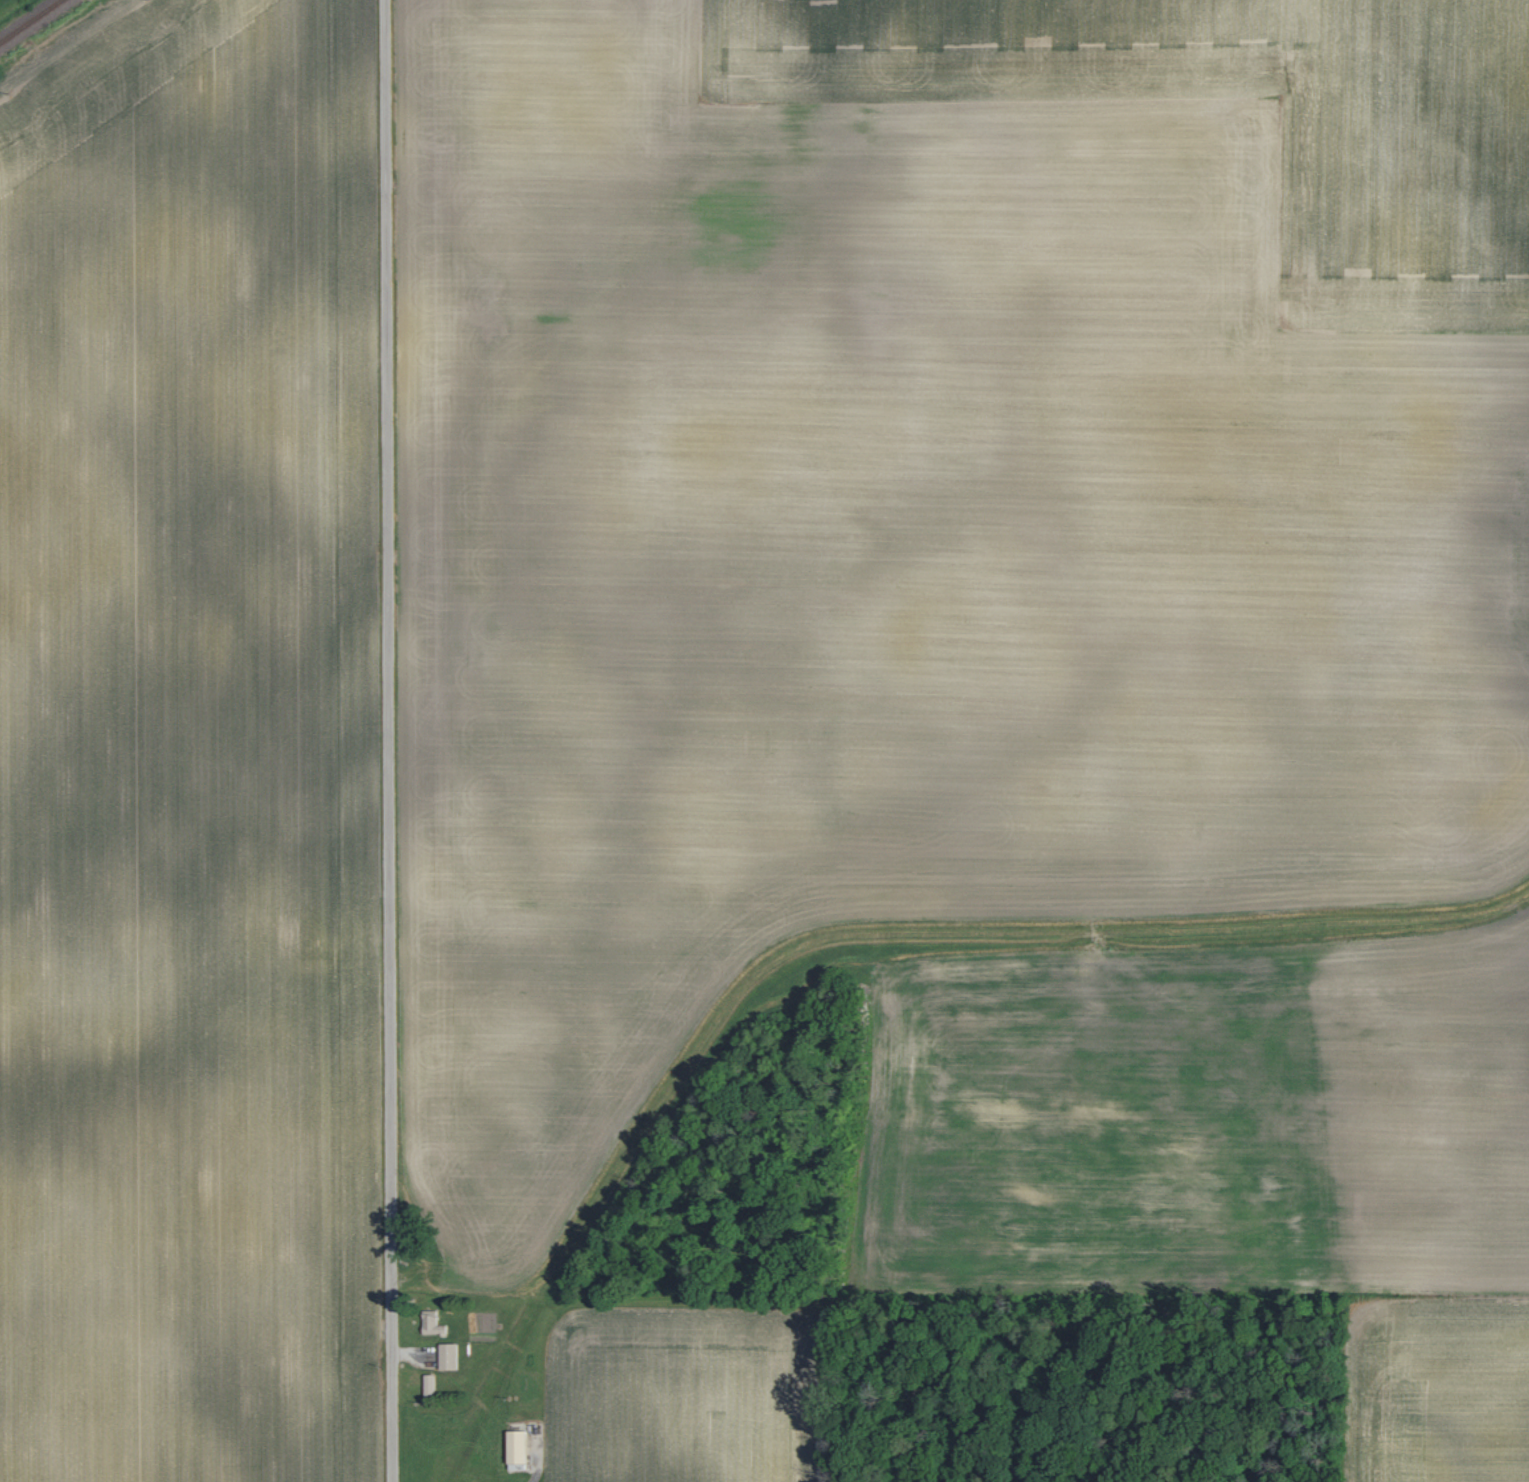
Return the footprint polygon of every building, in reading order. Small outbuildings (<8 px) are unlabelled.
[(437,1330),(437,1314),(423,1314),(423,1330),(437,1330)] [(457,1369),(457,1343),(439,1343),(438,1369),(457,1369)] [(434,1375),(423,1374),(423,1392),(433,1392),(434,1375)] [(506,1463),(524,1463),(524,1430),(505,1431),(506,1463)]
